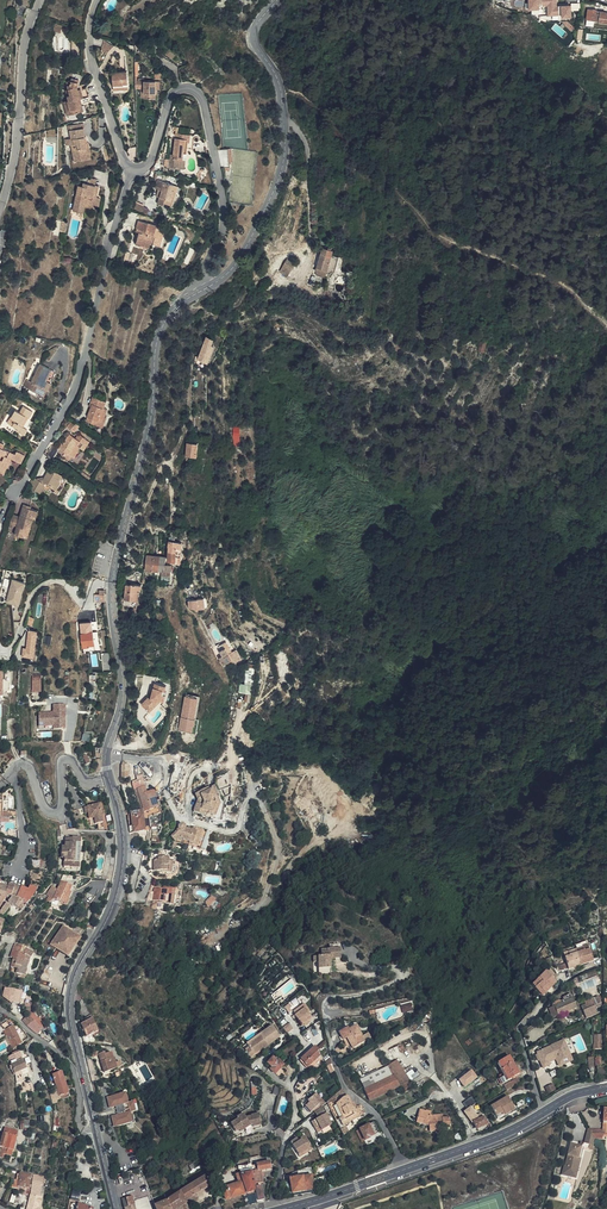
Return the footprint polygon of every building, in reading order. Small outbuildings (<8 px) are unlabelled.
[(548,4),(548,15),(559,15),(558,0),(529,0),(529,9),(540,8),(540,5),(548,4)] [(560,17),(573,16),(573,10),(581,9),(580,3),(560,4),(560,17)] [(587,19),(599,21),(606,22),(606,13),(606,11),(600,10),(600,13),(590,11),(590,13),(588,13),(587,19)] [(60,34),(62,26),(55,24),(53,31),(60,34)] [(111,44),(104,40),(102,48),(108,51),(111,44)] [(112,73),(112,79),(113,88),(128,86),(126,71),(116,72),(115,73),(112,73)] [(91,101),(87,87),(78,90),(78,88),(79,79),(71,78),(71,80),(66,82),(68,90),(66,91),(68,101),(63,102),(67,116),(81,112),(79,104),(82,104),(91,101)] [(144,99),(144,104),(155,104),(155,89),(155,81),(144,81),(144,79),(138,78),(138,81),(138,87),(144,87),(144,89),(144,99)] [(85,137),(84,128),(69,130),(71,139),(73,139),(73,145),(71,145),(73,157),(88,155),(86,143),(85,137)] [(193,149),(194,141),(189,140),(190,135),(178,134),(175,133),(174,138),(173,154),(170,154),(168,168),(184,169),(185,159),(180,159),(180,153),(183,153),(184,149),(186,149),(193,149)] [(163,203),(170,205),(174,191),(172,190),(173,185),(157,180),(155,188),(161,190),(157,203),(163,205),(163,203)] [(96,185),(88,184),(83,183),(82,187),(78,186),(73,211),(83,213),(85,207),(93,209),(94,205),(98,206),(100,198),(96,197),(99,186),(96,185)] [(142,212),(144,207),(135,204),(134,209),(142,212)] [(189,213),(184,208),(181,212),(182,213),(181,214),(185,218),(189,213)] [(136,228),(141,230),(146,231),(148,223),(138,220),(136,228)] [(139,232),(136,244),(141,245),(141,242),(150,244),(159,246),(164,227),(148,223),(146,231),(141,230),(140,233),(139,232)] [(320,257),(317,267),(315,272),(326,275),(326,274),(328,275),(329,272),(331,271),(334,272),(338,258),(331,256),(333,250),(322,247),(320,257)] [(287,260),(280,271),(287,276),(295,264),(287,260)] [(279,326),(277,323),(277,321),(266,325),(262,327),(259,329),(262,335),(269,331),(275,329),(275,327),(279,326)] [(484,353),(486,341),(480,340),(478,351),(484,353)] [(203,342),(197,358),(206,361),(212,345),(203,342)] [(46,390),(49,383),(55,372),(39,364),(31,382),(46,390)] [(477,375),(480,369),(474,367),(472,372),(477,375)] [(51,384),(49,383),(46,390),(31,382),(27,380),(24,386),(44,396),(51,384)] [(106,402),(93,397),(89,406),(91,407),(92,404),(104,408),(106,402)] [(92,404),(91,407),(87,417),(92,419),(91,423),(97,425),(99,421),(103,423),(105,416),(108,410),(104,408),(92,404)] [(15,410),(11,418),(16,421),(12,426),(17,429),(16,431),(24,435),(27,430),(23,427),(20,426),(26,416),(29,417),(29,418),(33,411),(23,406),(20,412),(15,410)] [(23,427),(29,417),(26,416),(20,426),(23,427)] [(16,421),(11,418),(7,423),(12,426),(16,421)] [(80,426),(71,421),(67,427),(74,432),(80,426)] [(71,457),(74,458),(80,448),(84,451),(90,442),(81,436),(78,440),(77,439),(69,434),(63,443),(61,442),(57,447),(65,453),(62,456),(68,461),(71,457)] [(197,456),(198,443),(187,442),(186,455),(197,456)] [(2,473),(5,468),(6,469),(11,459),(11,458),(7,456),(9,452),(2,448),(0,447),(0,472),(2,473)] [(16,451),(15,454),(12,460),(21,464),(25,455),(16,451)] [(50,468),(45,476),(43,479),(39,480),(36,478),(33,477),(30,483),(33,491),(34,492),(35,490),(41,493),(45,486),(45,484),(47,483),(57,489),(61,482),(60,478),(62,475),(50,468)] [(85,483),(82,481),(77,478),(74,483),(82,488),(85,483)] [(33,515),(36,517),(38,510),(31,509),(32,506),(23,504),(20,516),(19,517),(14,516),(11,527),(13,528),(14,526),(16,526),(14,534),(23,537),(25,529),(30,530),(33,519),(32,519),(33,515)] [(168,560),(181,561),(181,552),(168,551),(168,560)] [(161,571),(167,571),(168,565),(165,565),(165,556),(162,556),(160,556),(159,571),(161,571)] [(6,602),(20,605),(27,582),(12,578),(6,602)] [(124,599),(137,600),(137,590),(140,590),(141,591),(142,584),(131,583),(131,585),(126,584),(124,599)] [(96,602),(105,601),(104,591),(98,591),(98,595),(96,596),(96,602)] [(191,592),(187,594),(188,605),(196,605),(196,595),(192,595),(191,592)] [(84,652),(95,650),(92,630),(91,621),(80,623),(84,652)] [(23,647),(22,656),(36,658),(38,630),(26,629),(26,633),(28,633),(27,647),(23,647)] [(92,630),(95,650),(100,649),(97,629),(92,630)] [(217,647),(220,651),(225,648),(228,653),(231,651),(226,642),(217,647)] [(228,653),(225,648),(220,651),(222,656),(219,658),(223,665),(232,661),(228,653)] [(4,673),(3,696),(4,696),(4,691),(10,691),(10,684),(12,684),(13,673),(4,673)] [(32,692),(40,692),(40,680),(32,680),(32,692)] [(166,687),(156,683),(153,693),(151,699),(148,698),(141,705),(149,712),(160,701),(161,696),(163,697),(166,687)] [(160,701),(149,712),(152,715),(154,712),(161,705),(163,703),(165,697),(163,697),(161,696),(160,701)] [(198,700),(186,697),(180,729),(192,732),(193,724),(196,724),(197,718),(195,718),(198,700)] [(192,732),(180,729),(179,732),(196,735),(200,719),(198,718),(201,700),(198,700),(195,718),(197,718),(196,724),(193,724),(192,732)] [(67,716),(67,705),(55,705),(55,713),(41,713),(40,726),(46,726),(46,722),(55,722),(55,726),(55,730),(63,730),(64,716),(67,716)] [(167,711),(161,705),(154,712),(155,713),(158,710),(163,715),(167,711)] [(128,765),(120,764),(120,765),(115,765),(115,778),(127,778),(129,771),(128,767),(128,765)] [(136,789),(145,787),(142,780),(132,783),(133,790),(136,789)] [(127,806),(131,805),(124,785),(120,786),(127,806)] [(219,804),(223,802),(215,785),(212,786),(219,804)] [(217,820),(219,820),(223,802),(219,804),(212,786),(207,788),(199,791),(196,793),(195,793),(197,799),(193,811),(203,815),(205,811),(208,812),(207,816),(217,820)] [(146,793),(145,787),(136,789),(143,810),(140,811),(131,812),(133,832),(150,830),(149,817),(160,813),(159,809),(157,803),(155,797),(153,791),(146,793)] [(143,810),(136,789),(133,790),(140,811),(143,810)] [(94,805),(88,806),(87,806),(87,807),(88,813),(90,825),(98,824),(103,823),(102,815),(101,811),(100,804),(94,805)] [(79,821),(75,811),(70,813),(74,823),(79,821)] [(182,831),(183,823),(180,823),(179,825),(178,826),(178,828),(176,830),(171,836),(175,841),(177,842),(182,831)] [(185,826),(184,825),(183,823),(182,831),(177,842),(182,844),(184,840),(188,842),(201,847),(207,832),(192,827),(191,830),(185,828),(185,826)] [(8,836),(18,838),(17,830),(8,829),(8,836)] [(78,868),(80,838),(72,837),(72,838),(65,838),(65,846),(62,846),(62,858),(64,858),(64,866),(71,866),(71,867),(78,868)] [(173,865),(174,857),(167,856),(157,857),(157,860),(153,860),(153,870),(160,870),(161,871),(163,872),(173,873),(174,866),(173,865)] [(15,885),(9,882),(7,886),(0,884),(0,897),(4,900),(7,895),(11,897),(15,885)] [(69,892),(72,887),(61,882),(54,896),(53,899),(65,905),(71,893),(69,892)] [(22,907),(24,902),(23,901),(16,898),(21,887),(15,885),(11,897),(12,897),(11,899),(8,903),(16,907),(18,908),(20,906),(22,907)] [(33,897),(37,889),(30,886),(28,890),(21,887),(16,898),(23,901),(24,902),(27,904),(33,897)] [(89,893),(95,895),(98,890),(92,887),(89,893)] [(160,889),(156,888),(156,891),(153,891),(152,902),(173,905),(175,888),(160,887),(160,889)] [(219,903),(212,896),(206,902),(213,909),(219,903)] [(79,937),(84,930),(75,927),(74,929),(65,923),(51,944),(68,956),(80,938),(79,937)] [(31,957),(33,952),(26,948),(23,953),(20,952),(22,946),(14,943),(10,956),(13,957),(10,966),(17,968),(16,972),(25,975),(27,968),(30,957),(31,957)] [(332,944),(331,947),(337,947),(337,959),(342,959),(341,945),(332,944)] [(337,947),(331,947),(331,949),(328,949),(328,952),(322,953),(322,956),(315,956),(315,962),(320,962),(320,974),(332,974),(332,959),(337,959),(337,947)] [(351,947),(348,951),(351,953),(355,956),(358,951),(351,947)] [(575,949),(568,952),(569,956),(565,957),(568,969),(581,965),(575,949)] [(595,959),(593,952),(587,954),(589,961),(595,959)] [(551,977),(545,972),(532,985),(540,994),(542,991),(545,994),(556,982),(551,977)] [(569,987),(572,993),(578,990),(575,984),(569,987)] [(5,986),(2,998),(20,1003),(23,991),(5,986)] [(564,1002),(560,1003),(555,1006),(553,1006),(558,1017),(577,1008),(571,994),(562,998),(564,1002)] [(303,1024),(307,1021),(312,1018),(308,1013),(309,1012),(303,1004),(293,1012),(295,1014),(294,1015),(301,1025),(303,1024)] [(586,1018),(595,1014),(592,1007),(587,1010),(588,1012),(584,1014),(586,1018)] [(30,1016),(24,1022),(27,1025),(36,1033),(38,1034),(42,1029),(40,1027),(42,1025),(41,1023),(42,1022),(39,1017),(38,1018),(35,1013),(30,1017),(30,1016)] [(10,1021),(9,1022),(11,1026),(14,1025),(19,1036),(26,1033),(25,1030),(22,1029),(21,1028),(19,1027),(18,1024),(18,1023),(16,1021),(12,1018),(10,1021)] [(98,1032),(92,1019),(87,1021),(80,1024),(86,1037),(98,1032)] [(14,1047),(15,1047),(21,1042),(19,1036),(14,1025),(11,1026),(9,1022),(4,1023),(14,1047)] [(289,1023),(283,1027),(288,1033),(293,1029),(289,1023)] [(271,1025),(246,1044),(248,1048),(245,1051),(250,1058),(279,1037),(271,1025)] [(347,1027),(347,1028),(339,1033),(343,1040),(346,1038),(353,1049),(364,1042),(360,1037),(362,1036),(355,1026),(349,1030),(347,1027)] [(517,1033),(516,1029),(509,1034),(511,1038),(517,1033)] [(360,1037),(364,1042),(371,1038),(368,1032),(362,1036),(360,1037)] [(548,1063),(556,1059),(553,1053),(566,1048),(563,1041),(537,1053),(539,1057),(538,1057),(543,1068),(549,1065),(548,1063)] [(300,1059),(305,1064),(306,1062),(309,1066),(320,1056),(317,1052),(318,1051),(314,1046),(300,1059)] [(19,1052),(9,1055),(11,1060),(21,1057),(19,1052)] [(104,1072),(117,1068),(116,1063),(114,1057),(113,1057),(112,1058),(110,1052),(105,1054),(104,1052),(98,1054),(104,1072)] [(503,1077),(499,1080),(502,1084),(521,1073),(519,1069),(517,1070),(508,1056),(498,1063),(501,1069),(500,1070),(503,1077)] [(21,1057),(11,1060),(13,1064),(12,1064),(15,1072),(25,1068),(23,1064),(25,1063),(24,1059),(22,1060),(21,1057)] [(266,1066),(274,1074),(280,1069),(283,1066),(277,1061),(276,1062),(273,1060),(275,1059),(273,1057),(266,1066)] [(597,1058),(595,1058),(595,1063),(596,1063),(598,1077),(606,1076),(606,1068),(606,1065),(603,1066),(601,1057),(597,1058)] [(367,1077),(360,1080),(370,1100),(399,1086),(386,1068),(367,1077)] [(280,1069),(274,1074),(279,1079),(284,1073),(280,1069)] [(68,1093),(66,1082),(64,1082),(62,1072),(50,1075),(56,1097),(68,1093)] [(506,1090),(520,1082),(517,1078),(504,1085),(506,1090)] [(342,1090),(334,1096),(337,1100),(338,1102),(341,1099),(345,1097),(342,1090)] [(107,1098),(109,1107),(115,1107),(117,1115),(111,1116),(114,1127),(132,1122),(130,1112),(135,1111),(133,1102),(127,1103),(125,1093),(107,1098)] [(311,1112),(319,1104),(312,1096),(308,1100),(310,1102),(305,1106),(311,1112)] [(337,1100),(334,1096),(326,1103),(327,1105),(337,1100)] [(338,1102),(337,1100),(327,1105),(336,1122),(339,1120),(342,1126),(364,1114),(360,1107),(357,1109),(354,1111),(353,1109),(350,1104),(351,1104),(347,1096),(345,1097),(341,1099),(338,1102)] [(490,1106),(495,1115),(502,1110),(503,1112),(505,1115),(515,1109),(507,1096),(490,1106)] [(319,1109),(314,1113),(317,1118),(311,1122),(315,1129),(319,1127),(321,1131),(332,1125),(321,1107),(319,1109)] [(443,1128),(450,1127),(449,1117),(443,1117),(442,1114),(433,1115),(430,1115),(431,1112),(426,1110),(426,1111),(419,1110),(416,1122),(429,1125),(429,1132),(438,1131),(438,1132),(444,1131),(443,1128)] [(231,1124),(235,1132),(239,1129),(238,1129),(242,1127),(244,1129),(250,1125),(252,1125),(252,1127),(261,1124),(260,1121),(261,1120),(259,1114),(245,1117),(243,1114),(237,1118),(238,1119),(231,1124)] [(483,1118),(482,1114),(472,1118),(474,1122),(476,1126),(477,1129),(487,1124),(484,1117),(483,1118)] [(360,1129),(365,1141),(370,1138),(370,1137),(378,1133),(373,1122),(360,1129)] [(345,1126),(340,1130),(343,1136),(349,1133),(349,1132),(345,1126)] [(1,1146),(3,1147),(5,1148),(10,1129),(6,1128),(1,1146)] [(12,1156),(19,1131),(10,1129),(5,1148),(3,1147),(1,1153),(4,1153),(12,1156)] [(598,1137),(597,1130),(587,1129),(585,1144),(593,1145),(594,1137),(598,1137)] [(462,1138),(463,1137),(462,1135),(461,1134),(460,1133),(459,1133),(457,1133),(456,1134),(455,1135),(454,1137),(454,1138),(455,1139),(456,1141),(457,1141),(459,1141),(460,1141),(462,1140),(462,1138)] [(308,1152),(313,1148),(304,1136),(298,1140),(297,1138),(290,1143),(298,1156),(307,1150),(308,1152)] [(580,1159),(582,1147),(579,1146),(571,1145),(566,1166),(565,1165),(562,1175),(576,1178),(578,1172),(573,1171),(576,1158),(580,1159)] [(347,1165),(357,1162),(355,1157),(346,1161),(347,1165)] [(257,1162),(250,1164),(250,1168),(251,1172),(258,1171),(257,1164),(257,1162)] [(253,1180),(254,1185),(260,1183),(263,1183),(262,1177),(264,1177),(262,1170),(270,1169),(269,1162),(257,1164),(258,1171),(251,1172),(253,1180)] [(241,1177),(242,1182),(243,1182),(253,1180),(251,1172),(241,1174),(239,1175),(239,1177),(241,1177)] [(145,1178),(149,1189),(162,1184),(158,1174),(145,1178)] [(20,1181),(19,1187),(29,1189),(31,1177),(21,1175),(20,1181)] [(313,1189),(311,1175),(290,1179),(292,1193),(313,1189)] [(170,1208),(176,1208),(186,1203),(185,1201),(210,1186),(208,1184),(204,1177),(185,1189),(167,1200),(167,1201),(170,1208)] [(245,1194),(256,1191),(255,1187),(254,1185),(253,1180),(243,1182),(242,1182),(245,1194)] [(242,1182),(227,1186),(229,1191),(224,1193),(225,1198),(226,1200),(243,1195),(245,1194),(242,1182)] [(79,1200),(81,1191),(73,1189),(71,1198),(79,1200)] [(256,1191),(256,1193),(258,1201),(264,1200),(261,1190),(256,1191)] [(28,1205),(38,1208),(40,1198),(34,1197),(30,1195),(28,1205)] [(128,1206),(134,1205),(135,1204),(132,1196),(126,1198),(128,1206)] [(134,1205),(128,1206),(126,1198),(122,1199),(123,1205),(124,1205),(125,1208),(126,1207),(127,1208),(135,1208),(134,1205)] [(156,1208),(170,1208),(167,1201),(156,1205),(155,1206),(156,1208)]
